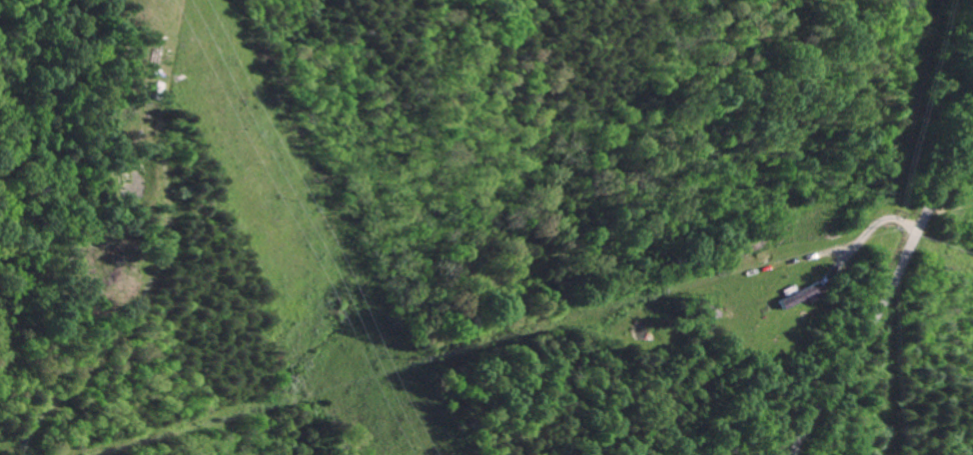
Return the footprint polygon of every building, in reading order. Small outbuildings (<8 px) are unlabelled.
[(823,298),(821,292),(828,289),(825,282),(788,298),(792,306),(813,297),(815,302),(823,298)] [(812,294),(774,313),(770,304),(807,284),(812,294)] [(713,319),(701,318),(702,308),(714,309),(713,319)]
